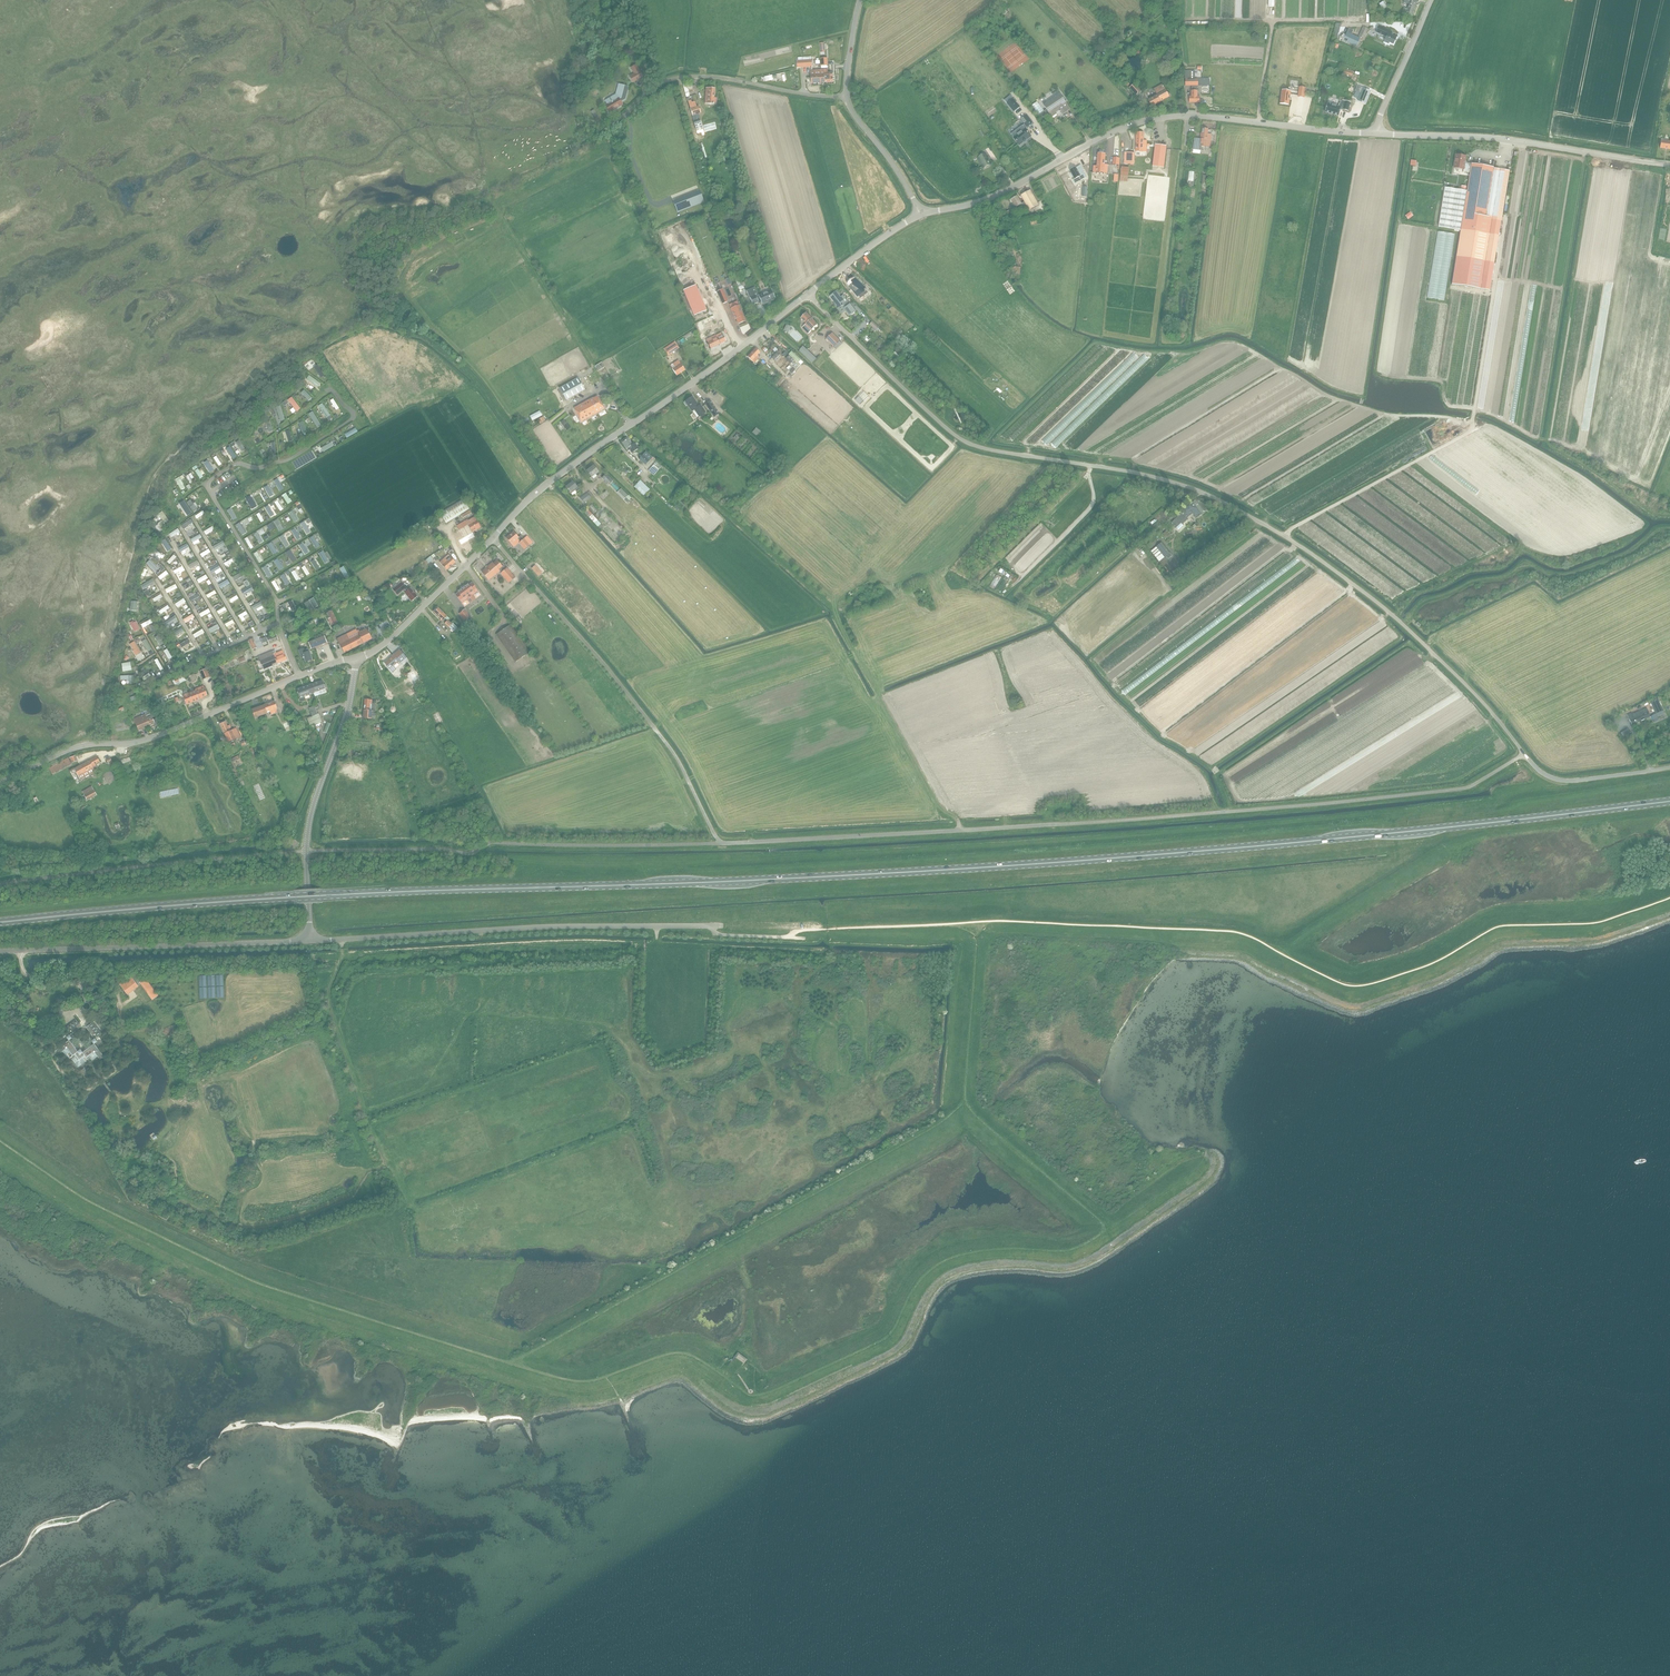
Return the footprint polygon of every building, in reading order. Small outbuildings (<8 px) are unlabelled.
[(1407,9),(1404,8),(1402,13),(1411,17),(1415,7),(1417,0),(1404,0),(1403,3),(1409,5),(1407,9)] [(1379,26),(1376,32),(1384,36),(1385,35),(1387,36),(1385,40),(1393,44),(1396,37),(1390,35),(1392,32),(1379,26)] [(1359,36),(1363,38),(1368,29),(1363,27),(1359,36)] [(1349,28),(1345,37),(1349,39),(1347,42),(1356,46),(1359,38),(1351,34),(1353,30),(1349,28)] [(634,74),(629,76),(633,82),(635,81),(643,77),(636,64),(633,66),(631,67),(634,74)] [(811,71),(812,84),(822,83),(833,82),(833,73),(828,73),(828,70),(821,70),(811,71)] [(1191,71),(1185,71),(1185,86),(1191,86),(1197,86),(1203,86),(1209,86),(1209,79),(1203,79),(1195,79),(1191,79),(1191,71)] [(682,83),(686,96),(689,96),(687,88),(692,88),(691,82),(682,83)] [(615,94),(604,100),(607,104),(605,105),(609,112),(623,105),(620,100),(624,98),(628,86),(618,83),(615,94)] [(1129,87),(1136,95),(1141,90),(1134,83),(1129,87)] [(1157,95),(1148,100),(1152,106),(1169,97),(1162,84),(1154,89),(1157,95)] [(1191,96),(1189,96),(1189,103),(1200,103),(1200,96),(1197,96),(1197,90),(1197,86),(1191,86),(1191,90),(1191,96)] [(1358,86),(1356,91),(1361,93),(1358,99),(1358,100),(1365,103),(1370,91),(1358,86)] [(714,98),(714,88),(706,88),(705,100),(705,104),(713,104),(716,104),(716,98),(714,98)] [(1282,90),(1280,103),(1289,104),(1291,91),(1282,90)] [(1046,109),(1038,115),(1041,118),(1047,114),(1048,116),(1050,114),(1052,117),(1056,114),(1055,112),(1059,109),(1063,114),(1070,109),(1060,94),(1044,106),(1046,109)] [(1013,99),(1007,104),(1013,112),(1019,107),(1015,102),(1013,99)] [(688,101),(692,115),(696,131),(703,130),(699,116),(698,116),(697,114),(701,113),(699,106),(697,107),(695,101),(692,102),(691,100),(688,101)] [(1327,103),(1325,112),(1338,116),(1340,108),(1342,109),(1348,111),(1350,102),(1344,101),(1344,104),(1340,103),(1339,106),(1327,103)] [(1019,133),(1014,138),(1019,145),(1023,142),(1024,143),(1024,142),(1026,140),(1026,141),(1027,141),(1026,140),(1031,136),(1025,129),(1027,127),(1032,123),(1026,115),(1021,120),(1024,124),(1022,126),(1022,125),(1016,130),(1019,133)] [(1191,138),(1190,149),(1193,149),(1200,150),(1200,146),(1210,147),(1211,134),(1207,134),(1208,129),(1202,128),(1201,139),(1194,138),(1191,138)] [(1136,132),(1136,151),(1143,151),(1143,147),(1147,147),(1147,141),(1144,140),(1144,133),(1136,132)] [(1669,149),(1669,142),(1661,140),(1660,148),(1669,149)] [(1153,166),(1164,168),(1166,146),(1155,144),(1153,166)] [(1124,164),(1134,164),(1135,153),(1125,152),(1124,164)] [(977,157),(983,168),(992,164),(986,153),(977,157)] [(1094,166),(1093,172),(1104,173),(1107,173),(1108,165),(1104,165),(1105,153),(1098,153),(1097,166),(1094,166)] [(1463,172),(1466,172),(1467,164),(1464,163),(1466,156),(1456,154),(1454,168),(1463,169),(1463,172)] [(1445,187),(1439,227),(1461,231),(1460,232),(1456,257),(1452,284),(1453,285),(1480,289),(1484,262),(1489,234),(1499,235),(1501,221),(1492,219),(1492,217),(1485,217),(1493,167),(1471,163),(1471,165),(1467,164),(1466,172),(1470,173),(1467,191),(1465,191),(1460,190),(1445,187)] [(1075,167),(1070,170),(1071,173),(1070,173),(1072,177),(1073,176),(1075,179),(1079,177),(1081,180),(1086,177),(1083,171),(1081,167),(1077,170),(1076,168),(1075,167)] [(1120,181),(1127,182),(1129,168),(1122,167),(1120,181)] [(680,204),(675,206),(677,212),(703,202),(699,190),(678,199),(680,204)] [(1024,202),(1026,205),(1029,210),(1039,205),(1030,190),(1021,195),(1024,202)] [(1019,208),(1026,205),(1024,202),(1021,204),(1017,196),(1011,200),(1015,207),(1018,206),(1019,208)] [(1004,213),(1008,220),(1014,216),(1010,210),(1004,213)] [(735,279),(739,290),(744,288),(743,285),(741,285),(738,278),(735,279)] [(847,283),(858,296),(859,295),(861,297),(867,293),(866,291),(867,289),(866,288),(854,278),(848,282),(847,283)] [(696,285),(683,290),(694,316),(707,311),(696,285)] [(761,304),(775,298),(771,289),(758,295),(755,287),(746,291),(749,298),(750,298),(752,304),(758,302),(758,303),(761,302),(761,304)] [(722,289),(717,291),(722,304),(728,301),(722,289)] [(836,291),(830,296),(839,308),(838,309),(842,314),(846,311),(850,315),(850,316),(855,311),(843,295),(841,297),(836,291)] [(737,301),(729,305),(730,308),(735,319),(736,319),(738,324),(745,321),(738,305),(737,301)] [(806,312),(801,317),(806,323),(805,324),(802,327),(808,333),(811,331),(818,324),(806,312)] [(871,322),(869,324),(876,330),(877,332),(879,330),(878,328),(871,322)] [(832,333),(826,339),(834,347),(840,341),(832,333)] [(716,335),(705,340),(710,349),(726,341),(723,335),(722,335),(717,338),(716,335)] [(674,341),(664,348),(666,353),(668,355),(679,348),(677,346),(674,341)] [(798,351),(812,364),(816,359),(803,346),(798,351)] [(755,348),(747,356),(753,362),(754,363),(759,357),(757,355),(760,352),(755,348)] [(895,351),(901,356),(904,353),(898,348),(895,351)] [(771,357),(776,362),(782,357),(777,352),(771,357)] [(673,363),(670,366),(672,369),(677,375),(685,370),(680,363),(679,361),(678,360),(673,363)] [(325,375),(317,364),(313,367),(321,378),(325,375)] [(320,383),(309,375),(306,379),(317,387),(320,383)] [(559,388),(566,400),(585,390),(578,378),(559,388)] [(312,398),(304,389),(301,392),(309,401),(312,398)] [(599,411),(603,408),(596,396),(592,399),(592,398),(573,408),(581,421),(599,411)] [(685,401),(683,402),(686,406),(688,405),(692,411),(694,410),(699,416),(705,412),(700,405),(698,406),(692,396),(685,401)] [(859,396),(855,400),(860,405),(864,401),(859,396)] [(301,409),(292,397),(287,400),(297,412),(301,409)] [(339,408),(333,398),(330,400),(336,410),(339,408)] [(705,404),(714,417),(719,414),(710,401),(705,404)] [(330,415),(322,403),(318,406),(326,417),(330,415)] [(285,419),(280,405),(275,407),(280,421),(285,419)] [(321,424),(312,411),(308,414),(316,427),(321,424)] [(303,433),(307,431),(303,421),(299,423),(303,433)] [(347,438),(358,431),(355,427),(344,434),(347,438)] [(634,443),(632,445),(628,438),(626,440),(625,439),(622,441),(623,442),(622,442),(626,449),(628,451),(629,450),(631,453),(638,449),(634,443)] [(242,452),(245,450),(239,440),(235,442),(242,452)] [(323,452),(334,446),(331,442),(321,448),(323,452)] [(229,446),(226,448),(232,458),(236,456),(229,446)] [(638,459),(645,465),(652,457),(645,451),(638,459)] [(216,456),(213,457),(219,466),(222,464),(216,456)] [(206,462),(203,464),(209,472),(212,470),(206,462)] [(648,470),(654,475),(659,469),(654,464),(648,470)] [(587,471),(591,476),(595,474),(597,476),(600,474),(593,466),(587,471)] [(198,469),(195,471),(200,478),(203,476),(198,469)] [(766,474),(770,477),(774,472),(770,469),(766,474)] [(186,476),(190,483),(193,482),(191,479),(194,477),(191,472),(186,476)] [(601,478),(608,485),(613,480),(606,473),(601,478)] [(179,477),(175,479),(181,490),(185,488),(179,477)] [(569,492),(570,494),(576,490),(577,491),(580,489),(577,485),(576,486),(573,481),(566,487),(570,491),(569,492)] [(621,488),(616,493),(626,502),(631,498),(628,495),(621,488)] [(211,503),(204,491),(201,492),(208,505),(211,503)] [(286,493),(282,495),(288,504),(292,501),(290,498),(289,498),(286,493)] [(580,498),(584,503),(591,498),(587,493),(580,498)] [(463,498),(440,513),(446,523),(470,509),(463,498)] [(1183,512),(1172,522),(1176,527),(1181,523),(1180,522),(1187,516),(1192,512),(1196,518),(1206,510),(1205,509),(1197,498),(1191,504),(1183,511),(1183,512)] [(190,500),(187,502),(194,512),(197,510),(190,500)] [(268,505),(265,507),(270,516),(274,514),(268,505)] [(180,512),(183,517),(190,512),(187,508),(180,512)] [(588,509),(584,512),(597,527),(600,524),(588,509)] [(203,510),(195,516),(197,519),(205,513),(203,510)] [(293,510),(289,513),(294,522),(298,520),(293,510)] [(461,515),(463,518),(471,513),(470,510),(461,515)] [(162,520),(158,523),(160,527),(169,521),(163,511),(158,514),(162,520)] [(465,521),(456,526),(463,536),(458,539),(461,544),(475,537),(472,532),(480,527),(474,517),(466,522),(465,521)] [(191,519),(181,526),(183,529),(193,522),(191,519)] [(304,522),(301,524),(306,533),(310,531),(304,522)] [(239,523),(236,525),(242,535),(244,533),(239,523)] [(272,523),(267,526),(270,531),(275,528),(272,523)] [(178,528),(169,534),(171,537),(180,532),(178,528)] [(1167,529),(1161,534),(1165,539),(1172,534),(1171,533),(1168,530),(1167,529)] [(527,536),(524,538),(521,535),(518,537),(514,531),(506,538),(513,547),(519,543),(524,550),(533,543),(527,536)] [(257,532),(254,534),(259,543),(262,541),(257,532)] [(200,534),(190,539),(192,543),(202,537),(200,534)] [(285,534),(282,536),(287,545),(290,543),(285,534)] [(247,537),(244,539),(250,549),(253,547),(247,537)] [(171,550),(166,541),(163,543),(168,552),(171,550)] [(303,542),(301,544),(306,554),(309,552),(303,542)] [(1161,542),(1156,546),(1165,557),(1166,556),(1168,558),(1172,555),(1171,553),(1170,553),(1161,542)] [(297,546),(290,550),(295,558),(299,555),(296,550),(298,548),(297,546)] [(162,559),(164,556),(154,549),(152,552),(162,559)] [(208,549),(200,554),(202,557),(210,552),(208,549)] [(321,551),(318,553),(324,562),(327,560),(321,551)] [(174,554),(167,562),(169,564),(176,557),(174,554)] [(439,562),(446,570),(455,562),(448,554),(439,562)] [(281,556),(278,558),(283,567),(287,565),(285,562),(281,556)] [(277,559),(274,561),(280,571),(283,568),(277,559)] [(314,559),(311,561),(316,570),(319,568),(314,559)] [(197,560),(188,565),(190,569),(199,564),(197,560)] [(501,573),(509,582),(515,577),(507,568),(506,569),(503,565),(502,566),(497,560),(493,564),(492,563),(489,566),(488,565),(485,568),(485,569),(482,572),(488,579),(495,574),(499,571),(501,573)] [(155,567),(149,561),(146,564),(152,570),(155,567)] [(266,566),(262,568),(268,577),(271,575),(266,566)] [(305,566),(301,568),(306,576),(310,574),(305,566)] [(350,577),(343,566),(339,569),(345,579),(350,577)] [(531,568),(539,576),(541,574),(534,566),(531,568)] [(166,570),(158,577),(160,580),(168,574),(166,570)] [(294,570),(291,572),(296,581),(299,579),(294,570)] [(242,572),(233,577),(235,581),(244,576),(242,572)] [(283,573),(280,575),(286,585),(289,584),(283,573)] [(206,574),(197,580),(199,583),(208,578),(206,574)] [(227,579),(218,585),(221,588),(229,583),(227,579)] [(152,580),(141,585),(144,589),(154,583),(152,580)] [(274,580),(271,582),(277,591),(280,590),(274,580)] [(191,581),(182,587),(185,590),(193,585),(191,581)] [(392,589),(397,595),(403,590),(405,592),(404,592),(411,601),(417,596),(410,588),(407,590),(401,582),(392,589)] [(473,595),(478,591),(472,582),(469,584),(468,583),(457,591),(458,592),(455,594),(462,603),(467,599),(470,603),(476,599),(473,595)] [(250,585),(241,590),(244,594),(252,589),(250,585)] [(214,590),(206,595),(208,598),(216,593),(214,590)] [(183,598),(175,604),(177,607),(186,602),(183,598)] [(288,602),(292,612),(296,610),(292,600),(288,602)] [(261,601),(252,607),(254,611),(263,605),(261,601)] [(169,608),(167,605),(159,611),(161,613),(169,608)] [(434,612),(442,621),(447,616),(444,614),(438,607),(434,612)] [(208,609),(199,614),(201,617),(210,612),(208,609)] [(459,614),(464,620),(470,616),(465,609),(459,614)] [(337,622),(332,610),(326,613),(328,618),(328,619),(331,625),(334,624),(337,622)] [(448,620),(445,623),(449,627),(453,631),(457,627),(453,623),(452,624),(448,620)] [(136,621),(130,624),(133,630),(139,627),(136,621)] [(496,634),(515,662),(530,652),(510,624),(496,634)] [(182,628),(173,633),(175,637),(184,631),(182,628)] [(362,643),(372,638),(367,628),(358,633),(356,629),(337,639),(344,653),(357,646),(362,643)] [(200,629),(193,634),(195,637),(199,634),(200,635),(202,634),(201,633),(203,632),(200,629)] [(263,640),(261,641),(262,643),(268,641),(269,644),(279,640),(276,633),(266,637),(262,638),(263,640)] [(163,643),(158,635),(154,638),(159,646),(163,643)] [(312,641),(308,642),(311,649),(314,647),(327,642),(324,636),(312,641)] [(255,641),(253,638),(248,640),(252,649),(257,647),(254,642),(255,641)] [(151,649),(145,639),(141,641),(147,652),(151,649)] [(181,648),(190,642),(188,639),(179,644),(181,648)] [(134,642),(130,644),(134,650),(133,651),(136,655),(141,652),(134,642)] [(305,662),(312,660),(312,659),(309,651),(310,651),(309,651),(308,651),(307,648),(304,649),(299,650),(301,658),(303,657),(303,658),(304,658),(305,662)] [(169,659),(172,657),(167,649),(164,651),(169,659)] [(399,649),(384,663),(387,666),(392,672),(396,669),(395,667),(394,666),(399,661),(402,664),(408,659),(399,649)] [(275,650),(273,651),(277,664),(287,660),(285,654),(283,650),(276,653),(275,650)] [(277,664),(273,651),(259,656),(264,669),(277,664)] [(131,667),(130,662),(121,663),(122,672),(128,671),(128,667),(131,667)] [(200,671),(203,679),(210,677),(206,668),(200,671)] [(129,675),(120,676),(120,680),(129,680),(129,684),(134,684),(134,676),(129,676),(129,675)] [(322,680),(312,684),(315,692),(320,690),(321,694),(326,692),(325,689),(326,688),(325,684),(323,684),(322,680)] [(315,692),(312,684),(297,689),(300,698),(304,696),(314,693),(315,692)] [(183,695),(186,705),(199,699),(208,695),(205,687),(196,691),(195,690),(188,693),(187,692),(187,691),(186,691),(184,691),(184,692),(183,693),(183,694),(184,695),(183,695)] [(375,704),(374,704),(375,701),(372,701),(372,700),(364,699),(363,714),(363,718),(372,719),(372,710),(375,710),(375,704)] [(1651,702),(1656,714),(1663,710),(1658,699),(1651,702)] [(276,708),(277,708),(275,701),(251,709),(254,717),(267,713),(266,711),(270,710),(271,714),(277,712),(276,708)] [(312,717),(307,718),(310,725),(314,723),(315,725),(321,722),(319,714),(318,715),(317,714),(316,710),(315,706),(309,708),(312,717)] [(1627,715),(1632,725),(1650,716),(1647,708),(1632,714),(1632,713),(1627,715)] [(134,719),(138,730),(155,723),(156,725),(158,724),(156,718),(153,719),(151,715),(146,717),(145,714),(134,719)] [(220,723),(228,742),(240,737),(236,728),(230,731),(229,729),(231,728),(230,725),(227,726),(225,721),(220,723)] [(1627,729),(1621,733),(1624,738),(1631,734),(1627,729)] [(49,768),(52,774),(72,764),(71,763),(77,761),(75,755),(68,758),(49,768)] [(95,771),(93,768),(97,767),(95,764),(100,762),(97,756),(74,769),(80,779),(95,771)] [(82,791),(87,800),(97,795),(92,786),(82,791)] [(130,976),(120,984),(124,989),(132,983),(135,988),(141,984),(148,993),(153,999),(158,995),(153,989),(145,978),(140,982),(138,979),(134,981),(130,976)] [(93,1039),(92,1041),(93,1042),(82,1051),(80,1049),(79,1050),(71,1039),(72,1038),(71,1036),(73,1035),(72,1034),(81,1026),(76,1020),(65,1029),(69,1035),(66,1037),(69,1040),(56,1049),(59,1054),(65,1050),(70,1057),(67,1059),(69,1062),(75,1057),(79,1061),(84,1058),(88,1064),(90,1063),(88,1060),(96,1054),(100,1059),(104,1056),(94,1044),(97,1042),(95,1039),(101,1034),(93,1022),(86,1027),(93,1037),(92,1037),(93,1039)] [(735,1355),(726,1367),(734,1374),(745,1362),(747,1359),(737,1352),(735,1355)]
